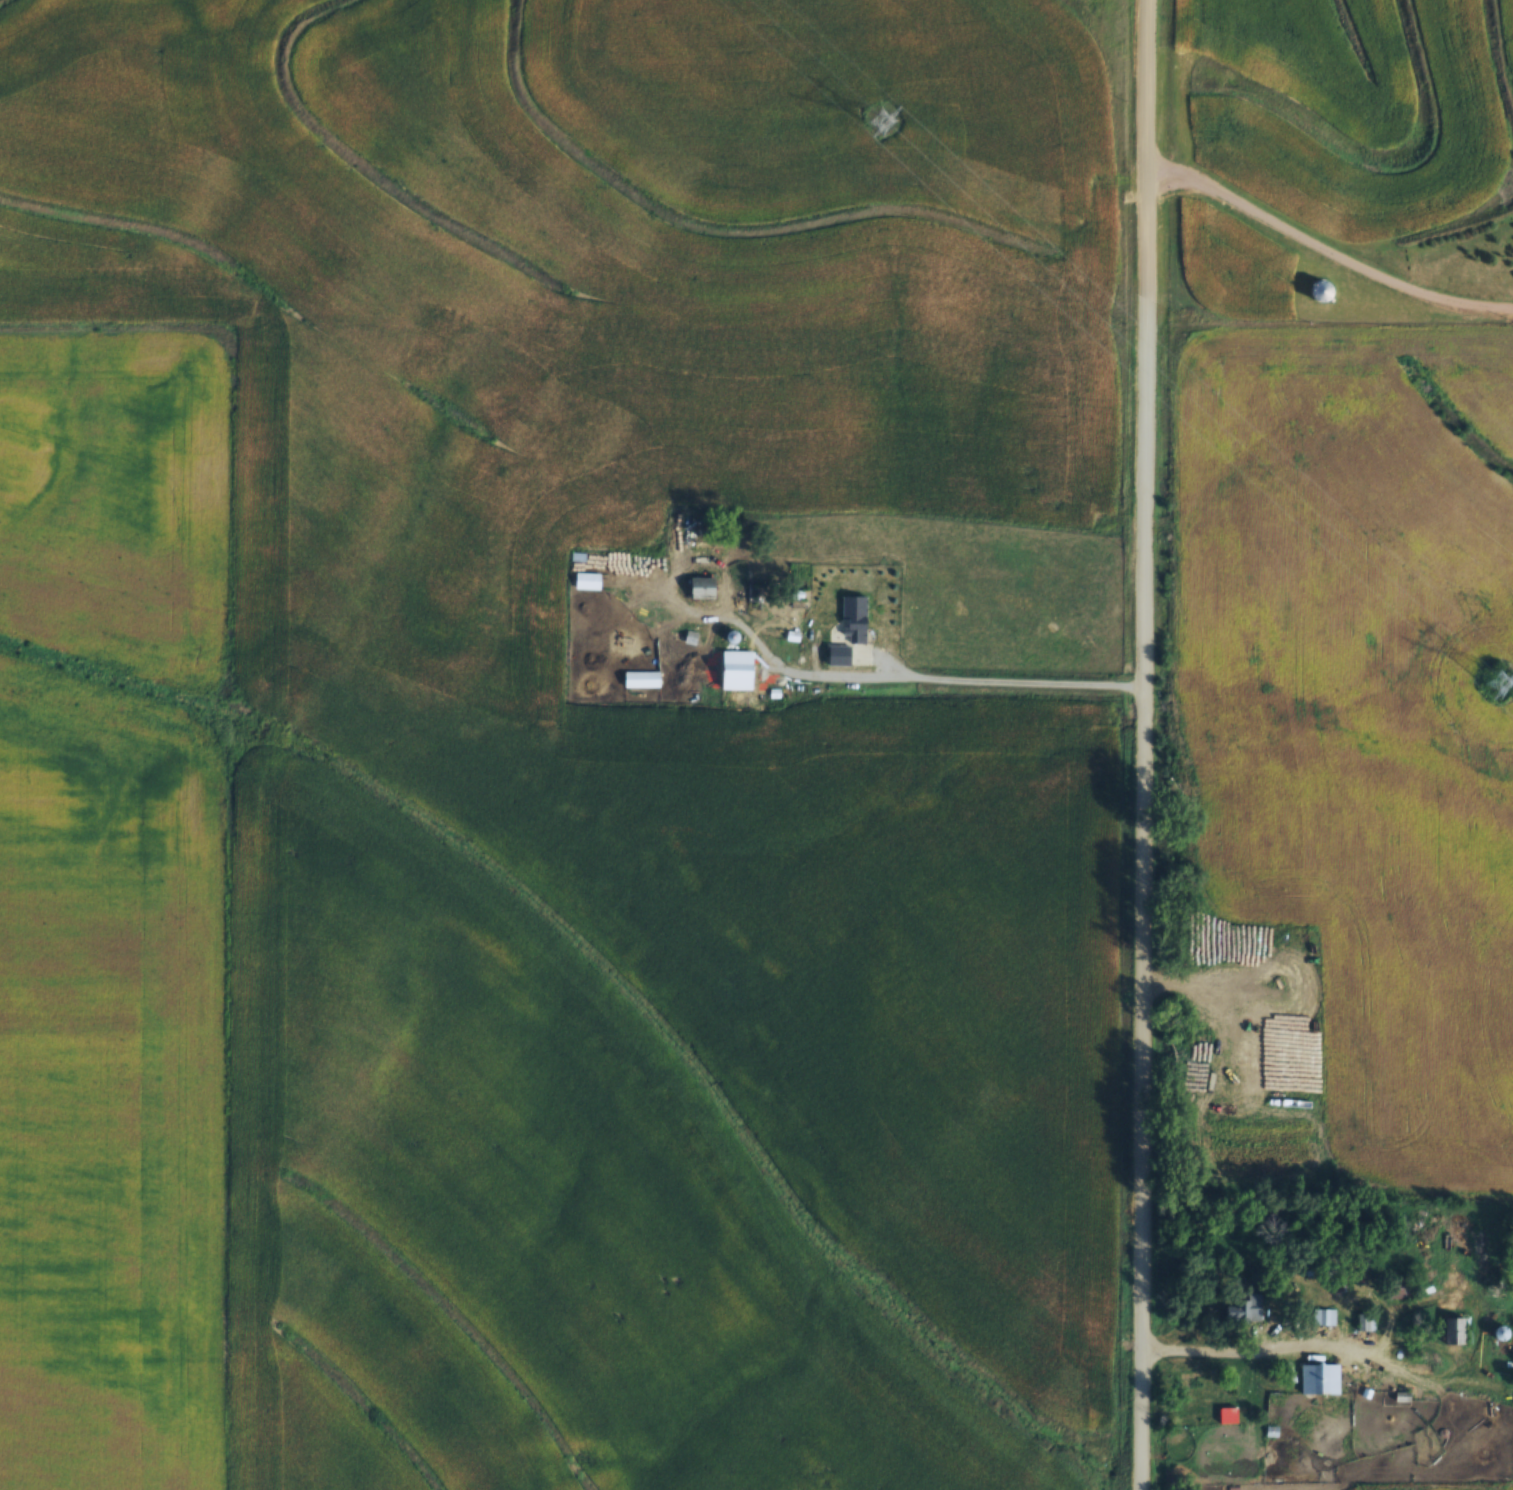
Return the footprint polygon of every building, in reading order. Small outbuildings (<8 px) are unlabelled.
[(600,570),(575,570),(575,586),(600,586),(600,570)] [(715,596),(715,574),(692,574),(692,596),(715,596)] [(843,640),(866,640),(866,593),(843,593),(843,640)] [(753,687),(753,648),(722,648),(722,687),(753,687)] [(659,668),(624,668),(624,684),(659,684),(659,668)] [(1414,1293),(1414,1274),(1387,1274),(1387,1293),(1414,1293)] [(1226,1319),(1263,1318),(1262,1293),(1225,1294),(1226,1319)] [(1334,1320),(1334,1305),(1316,1305),(1316,1320),(1334,1320)] [(1374,1326),(1374,1309),(1358,1309),(1358,1326),(1374,1326)] [(1301,1389),(1339,1389),(1339,1359),(1301,1359),(1301,1389)]
